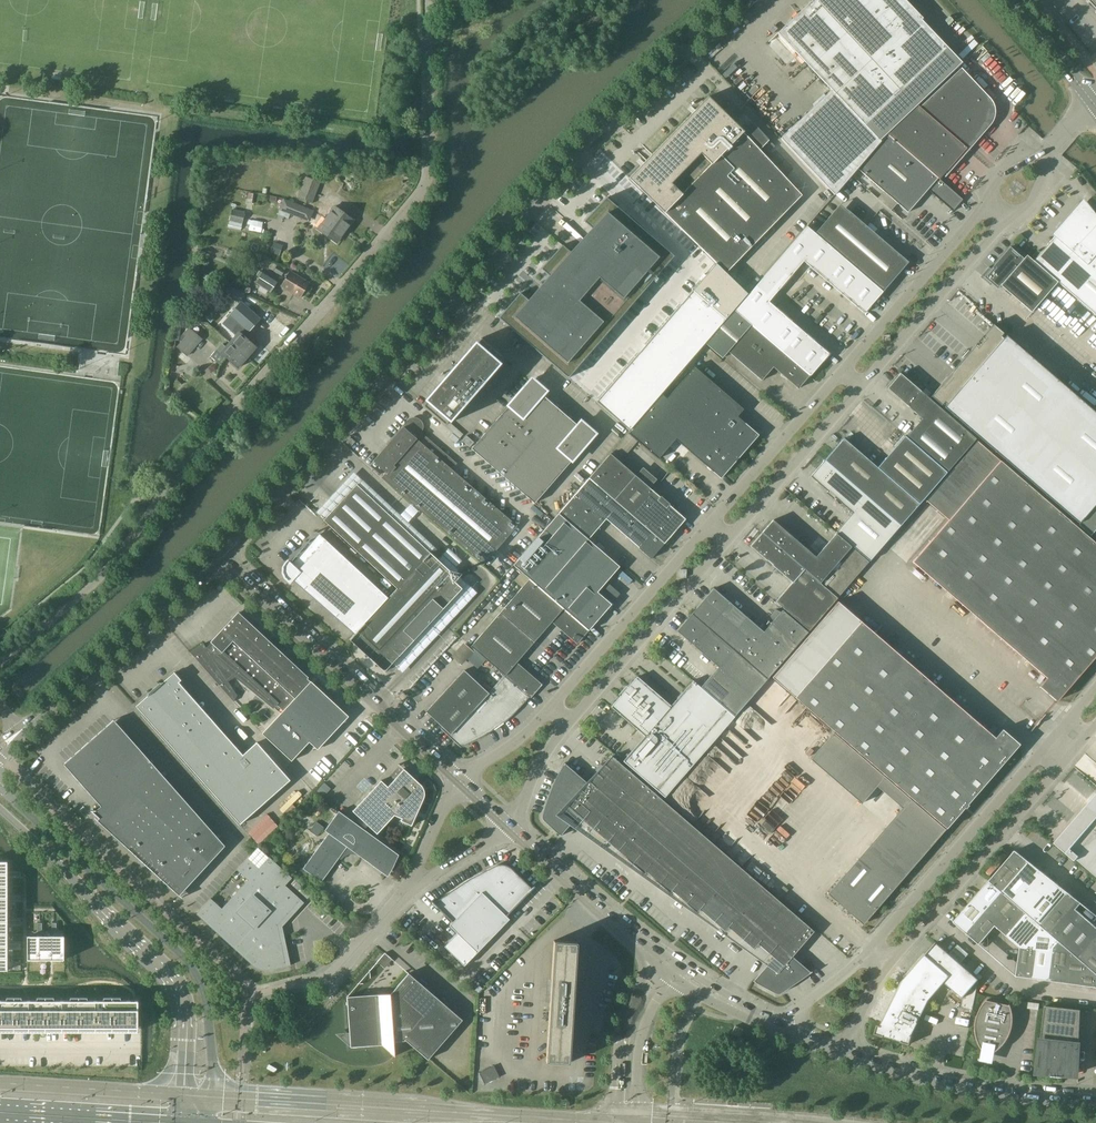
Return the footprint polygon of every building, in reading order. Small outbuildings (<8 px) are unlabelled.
[(778,33),(832,90),(800,120),(781,138),(834,194),(835,195),(851,176),(858,168),(881,141),(880,140),(962,62),(903,0),(812,0),(778,33)] [(1086,1),(1095,12),(1095,0),(1087,0),(1086,1)] [(918,105),(888,134),(940,179),(945,173),(947,174),(945,176),(945,177),(991,124),(994,117),(995,115),(995,113),(995,111),(995,109),(995,108),(994,106),(994,104),(993,102),(992,101),(991,99),(989,97),(961,68),(920,107),(918,105)] [(629,178),(664,212),(726,273),(802,195),(760,150),(770,140),(752,122),(744,131),(713,101),(708,96),(629,178)] [(881,141),(858,168),(884,191),(878,198),(891,210),(898,203),(908,212),(928,189),(953,211),(963,199),(940,179),(888,134),(881,141)] [(769,153),(775,146),(771,142),(764,148),(769,153)] [(298,197),(312,203),(321,182),(306,176),(298,197)] [(568,378),(674,256),(607,197),(584,221),(596,231),(574,255),(563,245),(541,269),(553,279),(547,287),(542,282),(534,291),(539,295),(532,303),(520,293),(499,317),(568,378)] [(284,199),(280,209),(305,219),(309,209),(284,199)] [(328,216),(326,218),(336,224),(345,231),(354,219),(335,206),(330,203),(323,213),(328,216)] [(1095,315),(1095,221),(1083,204),(1034,260),(1058,282),(1095,315)] [(232,209),(230,220),(243,223),(245,212),(232,209)] [(824,240),(840,255),(865,225),(849,211),(824,240)] [(319,213),(311,224),(337,243),(345,231),(326,218),(319,213)] [(230,220),(228,228),(241,231),(243,223),(230,220)] [(840,255),(883,292),(909,262),(865,225),(840,255)] [(864,313),(883,292),(840,255),(824,240),(808,226),(735,310),(751,324),(810,375),(811,375),(830,354),(769,301),(804,261),(864,313)] [(274,242),(271,252),(279,255),(283,245),(274,242)] [(1032,312),(1058,282),(1034,260),(1034,261),(1013,243),(984,277),(998,289),(1001,285),(1032,312)] [(726,273),(716,263),(705,276),(704,274),(700,279),(701,280),(596,401),(630,430),(748,293),(726,273)] [(275,264),(272,269),(282,275),(285,270),(275,264)] [(300,298),(310,283),(290,271),(281,286),(300,298)] [(271,292),(278,282),(263,272),(256,283),(271,292)] [(241,302),(230,315),(238,322),(249,332),(261,319),(241,302)] [(810,375),(751,324),(735,310),(706,344),(722,358),(728,351),(762,380),(774,367),(782,374),(781,375),(787,379),(799,388),(810,375)] [(215,318),(208,312),(204,316),(211,322),(215,318)] [(257,347),(245,337),(249,332),(238,322),(230,330),(236,336),(230,342),(247,357),(257,347)] [(1095,502),(1095,413),(993,324),(931,396),(1078,523),(1095,502)] [(188,355),(202,339),(192,330),(178,347),(188,355)] [(445,380),(422,406),(445,425),(504,357),(481,338),(459,363),(457,364),(456,365),(454,366),(453,367),(451,369),(450,370),(449,372),(448,373),(447,375),(446,377),(445,378),(445,380)] [(217,349),(211,356),(219,364),(226,356),(238,368),(247,357),(230,342),(226,347),(223,344),(218,349),(217,349)] [(667,398),(667,399),(737,460),(759,435),(738,416),(744,409),(695,366),(667,398)] [(922,418),(906,437),(947,472),(976,438),(901,373),(888,388),(922,418)] [(472,448),(503,476),(535,503),(595,433),(582,421),(578,425),(543,395),(546,391),(532,379),(472,448)] [(721,478),(737,460),(667,399),(667,398),(663,394),(629,433),(659,459),(676,439),(721,478)] [(386,472),(382,477),(483,565),(517,526),(450,467),(454,462),(420,432),(422,428),(422,424),(420,420),(416,419),(412,419),(408,421),(403,427),(388,444),(373,461),(386,472)] [(660,497),(635,475),(620,462),(638,441),(628,433),(611,453),(610,453),(589,478),(665,543),(686,519),(669,505),(670,504),(661,495),(660,497)] [(844,438),(825,460),(901,525),(947,472),(906,437),(905,435),(878,467),(844,438)] [(351,446),(356,441),(351,437),(346,442),(351,446)] [(913,561),(1047,678),(1040,686),(1057,701),(1095,656),(1095,543),(978,441),(926,500),(949,520),(913,561)] [(825,460),(811,476),(828,491),(827,492),(834,499),(835,497),(853,512),(838,530),(872,559),(901,525),(825,460)] [(559,513),(567,520),(589,539),(606,519),(639,547),(639,548),(651,559),(665,543),(589,478),(559,513)] [(388,598),(355,633),(350,639),(383,670),(386,670),(462,588),(452,579),(451,572),(438,560),(443,555),(435,548),(431,553),(357,484),(324,520),(397,588),(388,598)] [(1079,524),(1091,535),(1095,529),(1095,504),(1079,524)] [(620,566),(603,552),(559,513),(514,565),(589,630),(612,604),(598,592),(620,566)] [(773,520),(762,532),(838,598),(869,562),(838,535),(818,558),(773,520)] [(838,598),(762,532),(751,546),(793,582),(776,601),(810,630),(838,598)] [(296,578),(355,633),(388,598),(320,534),(292,564),(289,561),(286,564),(284,568),(285,572),(286,575),(293,581),(296,578)] [(501,612),(535,642),(553,621),(579,643),(589,630),(530,579),(501,612)] [(714,588),(692,614),(767,679),(808,632),(783,610),(781,612),(776,609),(770,616),(773,621),(764,631),(714,588)] [(505,675),(530,697),(531,698),(541,685),(516,663),(535,642),(501,612),(472,646),(505,675)] [(735,716),(767,679),(692,614),(677,631),(719,667),(702,686),(735,716)] [(191,652),(234,701),(237,695),(228,680),(235,675),(274,707),(276,704),(283,711),(311,681),(240,616),(207,649),(204,643),(191,652)] [(795,697),(947,828),(1020,744),(1002,729),(995,737),(861,621),(795,697)] [(529,697),(530,697),(505,675),(489,693),(464,670),(426,711),(462,744),(473,739),(483,734),(493,727),(502,721),(511,714),(527,696),(529,697)] [(136,706),(240,824),(291,780),(257,742),(243,754),(237,747),(232,751),(176,688),(180,684),(179,682),(182,680),(175,672),(161,683),(161,682),(148,693),(149,694),(136,706)] [(665,797),(735,717),(693,680),(671,705),(638,676),(611,707),(645,736),(623,761),(665,797)] [(283,711),(262,733),(292,761),(310,742),(317,749),(348,716),(311,681),(283,711)] [(403,701),(407,696),(403,692),(398,696),(403,701)] [(100,818),(181,893),(225,846),(116,722),(116,723),(69,764),(104,804),(96,810),(91,810),(100,818)] [(885,777),(910,799),(840,880),(841,881),(830,893),(841,903),(845,901),(863,922),(876,912),(875,910),(946,829),(834,732),(811,759),(862,803),(885,777)] [(544,820),(545,821),(561,836),(561,835),(560,834),(577,814),(644,873),(646,871),(671,893),(673,891),(698,912),(701,909),(726,931),(729,927),(755,949),(759,944),(775,958),(755,981),(753,980),(753,981),(776,993),(777,993),(778,994),(779,993),(780,993),(781,993),(812,972),(812,971),(809,972),(791,957),(814,931),(612,756),(587,784),(565,765),(566,763),(565,763),(562,768),(559,773),(556,778),(554,783),(551,789),(549,795),(547,802),(545,808),(543,815),(543,816),(543,817),(543,818),(543,819),(544,820)] [(401,821),(412,826),(424,799),(424,798),(425,796),(425,795),(425,793),(425,792),(424,790),(424,789),(423,788),(423,786),(422,785),(421,784),(417,781),(404,768),(403,769),(392,782),(391,780),(388,783),(390,785),(388,786),(381,780),(353,811),(377,834),(395,815),(402,818),(401,821)] [(324,782),(317,791),(323,797),(331,788),(324,782)] [(1056,842),(1095,877),(1095,796),(1056,842)] [(399,854),(339,811),(326,829),(327,829),(327,828),(330,831),(303,868),(322,882),(349,844),(386,872),(399,854)] [(317,821),(310,831),(317,836),(324,827),(317,821)] [(197,914),(244,957),(253,965),(254,966),(256,967),(257,968),(259,969),(261,969),(263,970),(264,970),(266,970),(268,970),(285,966),(276,924),(300,899),(285,885),(292,878),(258,847),(237,870),(248,880),(244,884),(222,908),(211,898),(197,914)] [(1016,850),(990,881),(1003,892),(1029,861),(1016,850)] [(1003,892),(1015,903),(1042,871),(1029,861),(1003,892)] [(450,925),(458,933),(445,946),(465,965),(510,919),(507,916),(536,886),(535,885),(532,888),(511,868),(509,867),(506,865),(502,865),(499,865),(495,866),(469,880),(434,903),(431,900),(430,900),(453,922),(450,925)] [(1015,903),(1028,914),(1055,882),(1042,871),(1015,903)] [(1003,892),(990,881),(979,893),(992,904),(1003,892)] [(1028,914),(1040,924),(1068,892),(1055,882),(1028,914)] [(996,925),(1008,936),(1028,914),(1015,903),(1003,892),(992,904),(1005,915),(996,925)] [(1082,903),(1068,892),(1040,924),(1053,935),(1076,908),(1077,909),(1082,903)] [(967,933),(992,904),(979,893),(954,921),(967,933)] [(1005,915),(992,904),(967,933),(980,944),(996,925),(1005,915)] [(1056,938),(1066,946),(1089,919),(1077,909),(1076,908),(1053,935),(1056,938)] [(1056,938),(1053,935),(1040,924),(1028,914),(1008,936),(1021,947),(1021,946),(1038,949),(1055,951),(1056,938)] [(1089,944),(1095,936),(1095,926),(1089,919),(1066,946),(1071,951),(1078,957),(1089,944)] [(38,936),(28,936),(28,960),(40,960),(40,936),(38,936)] [(42,936),(40,936),(40,960),(52,960),(52,936),(42,936)] [(64,936),(52,936),(52,960),(64,960),(64,936)] [(1050,980),(1067,983),(1071,951),(1066,946),(1056,938),(1055,951),(1050,980)] [(554,940),(546,1061),(569,1063),(573,1010),(574,1008),(576,1005),(577,1002),(577,999),(578,996),(578,993),(577,990),(577,987),(576,983),(575,981),(577,942),(554,940)] [(961,963),(956,959),(936,942),(902,982),(881,1025),(878,1025),(875,1033),(910,1044),(913,1035),(912,1035),(930,1000),(945,982),(963,998),(961,1007),(973,1010),(979,980),(979,979),(961,963)] [(1086,964),(1095,973),(1095,950),(1089,944),(1078,957),(1086,964)] [(958,945),(950,954),(956,959),(961,963),(969,954),(958,945)] [(1021,947),(1019,959),(1017,976),(1034,978),(1038,949),(1021,946),(1021,947)] [(1055,951),(1038,949),(1034,978),(1050,980),(1055,951)] [(1071,951),(1067,983),(1083,985),(1086,964),(1078,957),(1071,951)] [(1086,964),(1083,985),(1095,987),(1095,973),(1086,964)] [(382,1045),(395,1056),(394,1041),(406,1040),(428,1059),(463,1019),(409,973),(391,993),(378,994),(379,1002),(355,1003),(347,996),(351,1047),(382,1045)] [(1012,1009),(1011,1004),(988,999),(985,1003),(982,1007),(979,1012),(978,1016),(977,1021),(976,1026),(976,1032),(977,1037),(979,1041),(981,1046),(984,1050),(994,1053),(998,1050),(1002,1046),(1006,1042),(1008,1038),(1011,1034),(1012,1029),(1013,1024),(1014,1019),(1013,1014),(1012,1009)] [(138,1027),(138,1000),(0,1000),(0,1027),(138,1027)] [(1045,1005),(1042,1037),(1040,1036),(1035,1074),(1080,1078),(1082,1041),(1080,1041),(1081,1009),(1045,1005)] [(740,1037),(744,1029),(736,1025),(732,1034),(740,1037)] [(500,1078),(501,1078),(501,1077),(501,1076),(501,1075),(496,1065),(495,1064),(494,1064),(493,1064),(479,1071),(478,1071),(478,1072),(478,1073),(478,1074),(483,1084),(483,1085),(484,1085),(485,1085),(486,1085),(500,1078)]
